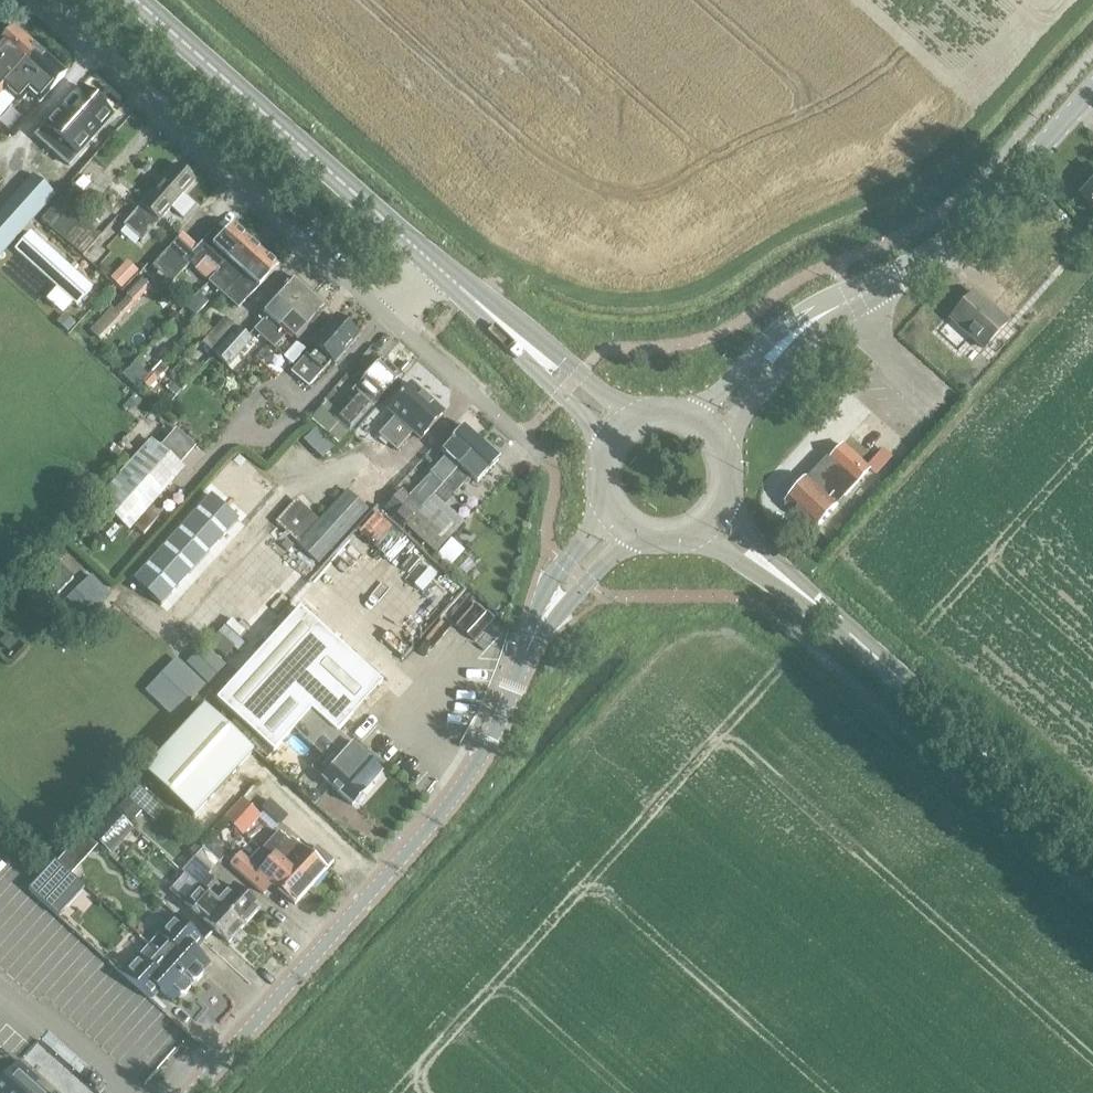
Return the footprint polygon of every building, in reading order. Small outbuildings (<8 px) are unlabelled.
[(9,90),(44,51),(17,27),(0,47),(0,94),(6,88),(9,90)] [(71,75),(44,51),(9,90),(22,102),(32,91),(46,103),(71,75)] [(70,166),(113,117),(81,87),(37,137),(70,166)] [(146,241),(175,209),(186,219),(198,205),(187,195),(199,182),(181,166),(128,225),(146,241)] [(1077,197),(1092,210),(1092,179),(1077,197)] [(62,197),(81,213),(92,200),(74,184),(62,197)] [(84,256),(101,236),(79,216),(81,213),(62,197),(42,219),(84,256)] [(197,249),(220,271),(248,238),(233,224),(220,238),(213,231),(197,249)] [(31,233),(16,250),(77,305),(92,288),(31,233)] [(248,238),(220,271),(210,281),(225,295),(264,252),(248,238)] [(172,284),(173,282),(197,256),(178,239),(152,266),(172,284)] [(264,252),(225,295),(239,308),(264,282),(265,282),(279,266),(264,252)] [(125,287),(140,267),(127,256),(111,276),(125,287)] [(143,274),(92,328),(104,339),(155,285),(143,274)] [(256,332),(263,338),(269,343),(313,294),(296,279),(273,305),(277,309),(256,332)] [(201,314),(209,296),(196,290),(188,308),(201,314)] [(1008,322),(975,292),(951,318),(985,348),(1008,322)] [(330,309),(313,294),(269,343),(271,345),(285,330),(298,341),(300,343),(330,309)] [(228,314),(204,339),(231,365),(255,340),(228,314)] [(336,364),(361,337),(337,316),(313,342),(320,349),(313,358),(307,352),(293,368),(310,384),(332,360),(336,364)] [(307,349),(300,343),(298,341),(284,357),(293,364),(307,349)] [(137,384),(149,369),(137,358),(124,374),(137,384)] [(373,407),(401,374),(384,359),(355,392),(358,394),(339,415),(326,403),(311,420),(338,444),(350,432),(373,407)] [(162,361),(144,378),(152,385),(169,368),(162,361)] [(398,416),(382,434),(390,441),(400,450),(416,433),(424,440),(447,414),(429,397),(411,381),(388,407),(398,416)] [(431,473),(442,484),(443,485),(482,442),(464,425),(441,451),(450,459),(441,469),(437,466),(431,473)] [(426,503),(405,526),(426,547),(444,528),(432,518),(469,477),(478,484),(501,459),(482,442),(443,485),(426,503)] [(184,460),(167,445),(159,454),(147,445),(98,500),(125,524),(184,460)] [(814,532),(869,471),(842,447),(827,464),(825,462),(814,474),(812,472),(783,505),(814,532)] [(884,448),(867,465),(876,474),(893,457),(884,448)] [(220,474),(238,492),(253,475),(235,458),(220,474)] [(323,561),(394,482),(373,463),(320,523),(297,501),(279,521),(323,561)] [(212,496),(134,582),(161,606),(239,520),(212,496)] [(379,510),(360,530),(377,546),(396,526),(379,510)] [(67,598),(87,618),(113,592),(93,572),(67,598)] [(466,589),(444,611),(484,649),(506,626),(466,589)] [(342,730),(386,680),(304,607),(222,700),(278,750),(316,707),(334,723),(342,730)] [(209,684),(226,665),(204,644),(186,663),(209,684)] [(145,691),(173,717),(175,718),(206,686),(176,658),(145,691)] [(204,706),(144,772),(194,818),(254,752),(204,706)] [(357,743),(342,730),(334,723),(325,733),(348,754),(327,777),(357,803),(360,801),(364,801),(369,795),(368,791),(387,770),(357,744),(357,743)] [(114,806),(125,816),(136,804),(125,795),(114,806)] [(245,833),(264,813),(244,795),(226,815),(245,833)] [(279,824),(289,813),(273,799),(263,810),(279,824)] [(114,806),(111,810),(93,830),(110,845),(128,826),(122,820),(125,816),(114,806)] [(267,842),(262,847),(275,858),(278,854),(314,885),(315,883),(332,863),(316,849),(310,856),(290,839),(288,842),(276,831),(267,842)] [(241,851),(231,863),(266,893),(275,883),(298,903),(314,885),(278,854),(275,858),(262,847),(262,848),(273,858),(263,870),(241,851)] [(79,931),(0,860),(0,939),(39,975),(79,931)] [(235,886),(224,899),(205,920),(233,945),(263,911),(235,886)] [(182,917),(156,947),(199,985),(201,983),(205,982),(210,976),(210,973),(217,965),(197,947),(204,938),(210,943),(211,942),(182,917)] [(199,986),(156,947),(130,977),(158,1002),(159,1001),(154,996),(162,987),(182,1005),(189,997),(193,996),(198,990),(198,987),(199,986)] [(66,1092),(91,1092),(96,1088),(47,1042),(31,1059),(66,1092)] [(33,1086),(37,1082),(18,1065),(0,1086),(0,1092),(41,1092),(33,1086)]
